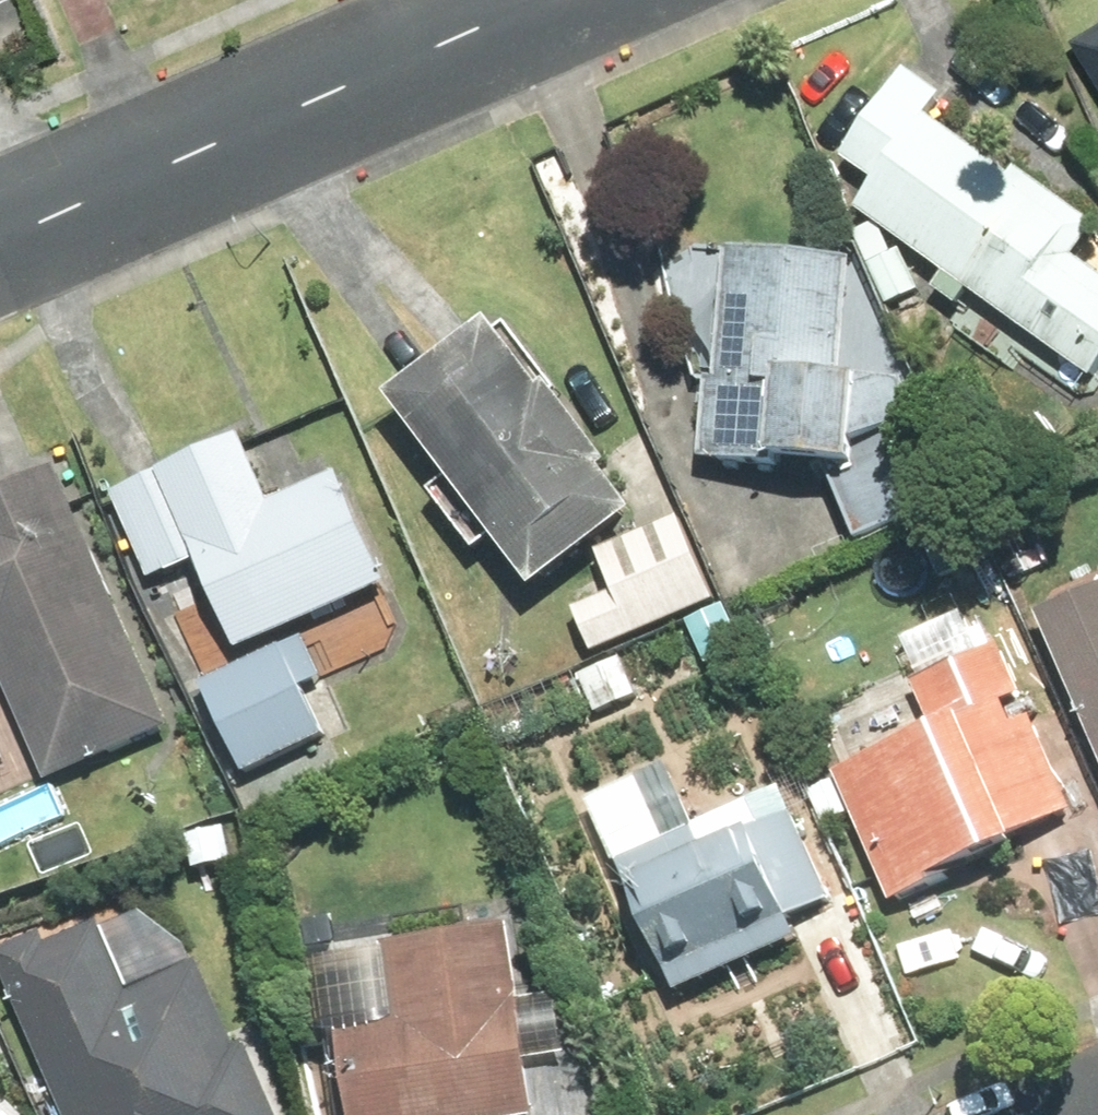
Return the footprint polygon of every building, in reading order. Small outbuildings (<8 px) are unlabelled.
[(1066,42),(1097,95),(1097,23),(1066,42)] [(853,210),(1087,378),(1097,363),(1097,275),(1072,256),(1093,227),(1008,166),(1004,173),(921,114),(937,91),(899,63),(834,153),(873,182),(853,210)] [(834,366),(844,263),(725,252),(712,382),(705,382),(698,453),(821,465),(851,536),(951,494),(896,363),(857,379),(852,367),(834,366)] [(483,319),(378,396),(522,590),(627,513),(483,319)] [(234,437),(122,485),(158,568),(187,555),(228,651),(384,585),(336,473),(263,504),(234,437)] [(0,488),(0,687),(42,784),(166,730),(52,466),(0,488)] [(715,601),(678,516),(591,553),(609,594),(569,611),(589,655),(715,601)] [(1097,766),(1097,588),(1033,617),(1097,766)] [(928,730),(830,773),(884,894),(1071,813),(996,642),(906,682),(928,730)] [(288,643),(194,684),(234,777),(328,736),(288,643)] [(614,859),(667,993),(796,942),(787,920),(825,905),(787,810),(699,845),(693,828),(614,859)] [(0,950),(0,973),(60,1114),(271,1114),(240,1042),(230,1046),(195,962),(123,991),(95,923),(42,945),(38,934),(0,950)] [(377,943),(390,1025),(330,1034),(342,1114),(534,1114),(505,924),(377,943)]
